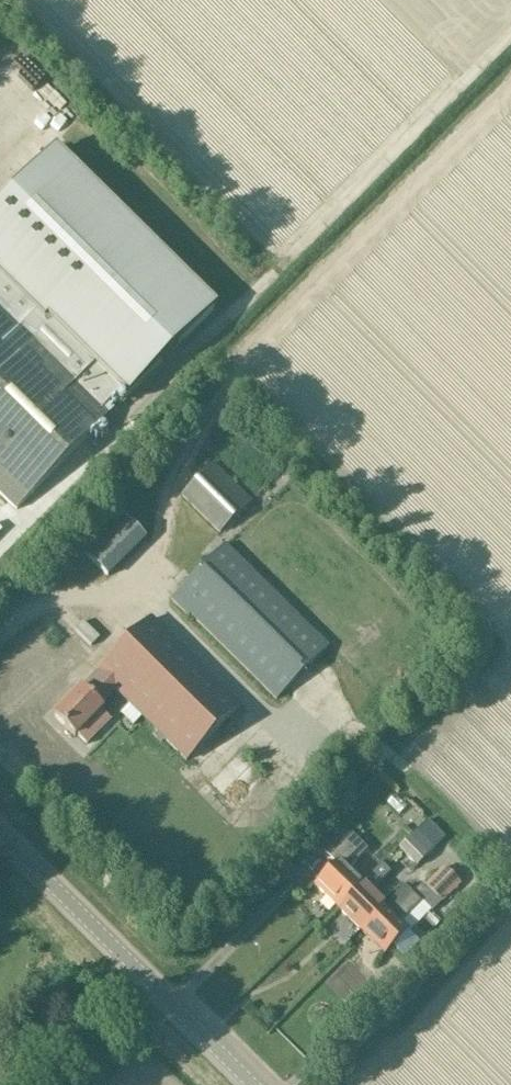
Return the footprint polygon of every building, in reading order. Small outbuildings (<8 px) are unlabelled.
[(126,398),(212,309),(61,161),(67,155),(57,146),(51,152),(50,151),(0,202),(0,275),(37,310),(16,331),(99,412),(119,392),(126,398)] [(15,510),(105,418),(99,412),(16,331),(0,315),(0,495),(15,510)] [(218,534),(251,501),(212,463),(179,496),(218,534)] [(106,576),(145,538),(120,511),(80,550),(106,576)] [(225,545),(171,599),(188,616),(190,615),(276,700),(328,648),(225,545)] [(8,604),(2,598),(0,600),(0,608),(2,610),(8,604)] [(81,689),(53,716),(74,737),(76,735),(85,744),(109,720),(100,711),(102,709),(99,705),(114,690),(185,761),(239,707),(151,619),(97,673),(101,677),(85,692),(81,689)] [(89,647),(99,637),(84,621),(73,631),(89,647)] [(416,866),(442,839),(445,836),(426,819),(398,848),(416,866)] [(360,883),(346,869),(366,849),(345,828),(323,851),(335,863),(313,885),(336,907),(360,883)] [(384,905),(375,896),(371,892),(399,864),(389,854),(360,883),(336,907),(359,930),(384,905)] [(406,929),(400,923),(421,902),(430,912),(441,902),(442,903),(460,884),(443,867),(424,886),(423,885),(413,895),(403,886),(384,905),(359,930),(382,954),(406,929)]
